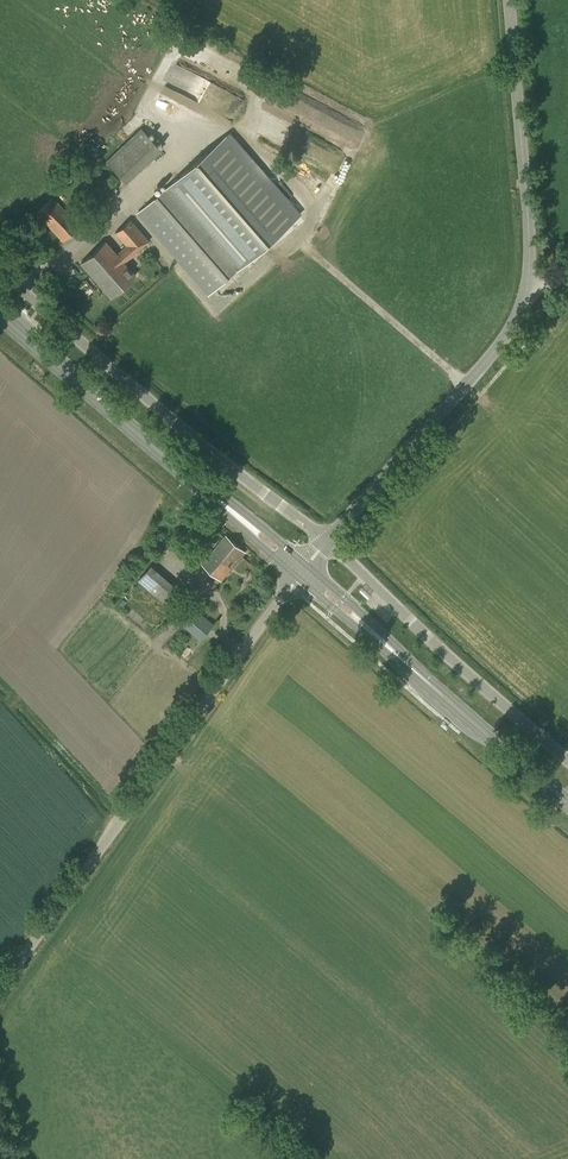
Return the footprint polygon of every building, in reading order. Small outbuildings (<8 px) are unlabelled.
[(202,44),(195,56),(213,66),(220,55),(202,44)] [(105,161),(126,183),(162,150),(141,127),(105,161)] [(77,197),(94,215),(116,194),(99,176),(77,197)] [(136,213),(207,295),(246,261),(219,230),(175,180),(136,213)] [(36,213),(63,242),(80,225),(53,197),(36,213)] [(130,219),(115,232),(125,245),(116,253),(106,241),(80,263),(110,297),(136,275),(125,262),(149,241),(130,219)] [(246,552),(225,535),(202,564),(222,580),(246,552)] [(179,589),(151,564),(138,580),(166,604),(179,589)] [(192,605),(178,621),(200,640),(214,624),(192,605)]
